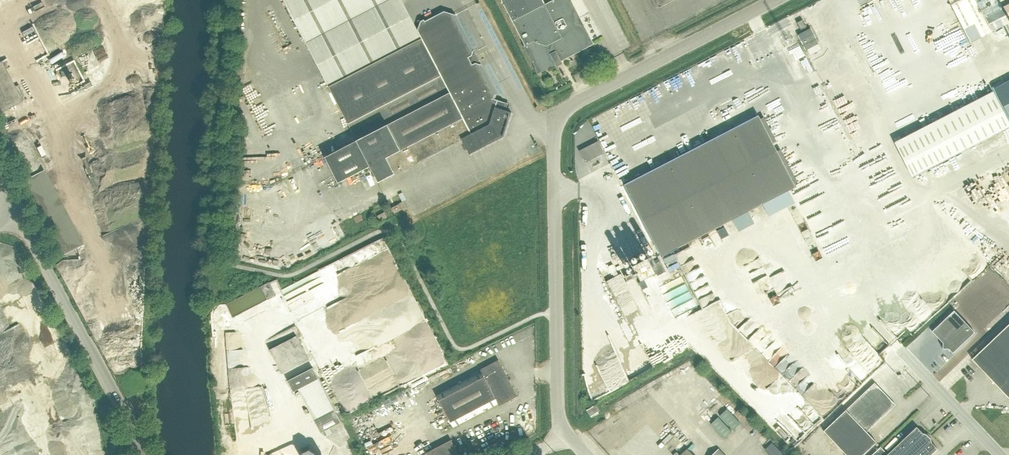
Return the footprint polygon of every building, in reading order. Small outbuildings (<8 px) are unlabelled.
[(417,31),(401,0),(282,0),(357,141),(325,158),(338,184),(370,167),(378,183),(462,139),(470,155),(504,137),(512,112),(503,109),(505,102),(495,99),(497,94),(482,66),(481,64),(483,64),(484,63),(481,63),(482,60),(479,53),(476,52),(476,50),(476,49),(475,51),(455,14),(445,11),(426,21),(425,19),(422,21),(417,31)] [(543,0),(502,0),(526,46),(525,46),(538,73),(595,44),(572,0),(553,0),(545,4),(545,3),(543,0)] [(964,29),(975,24),(982,37),(1008,23),(1008,0),(949,0),(964,29)] [(803,20),(797,23),(801,31),(807,28),(803,20)] [(810,29),(797,36),(805,51),(818,44),(810,29)] [(51,47),(55,55),(70,46),(66,39),(51,47)] [(80,61),(64,67),(67,75),(68,75),(71,80),(82,75),(81,73),(85,72),(80,61)] [(1,63),(0,63),(0,113),(22,102),(1,63)] [(993,88),(1008,118),(1008,80),(993,88)] [(327,103),(334,99),(326,84),(319,88),(327,103)] [(1008,128),(1008,122),(995,96),(897,146),(913,178),(1008,128)] [(759,116),(625,185),(662,257),(796,188),(786,170),(759,116)] [(580,151),(586,162),(604,153),(598,142),(580,151)] [(267,163),(257,167),(262,180),(272,176),(267,163)] [(66,252),(85,241),(46,166),(26,177),(66,252)] [(812,185),(790,193),(794,204),(816,196),(812,185)] [(400,204),(392,208),(395,214),(403,210),(400,204)] [(385,213),(378,216),(380,221),(388,218),(385,213)] [(321,223),(331,240),(344,233),(334,215),(321,223)] [(618,258),(611,263),(619,276),(626,271),(618,258)] [(633,266),(641,282),(656,274),(658,276),(666,272),(660,261),(652,265),(649,258),(633,266)] [(262,286),(268,300),(277,296),(270,282),(262,286)] [(620,316),(629,311),(620,295),(611,300),(620,316)] [(107,307),(97,312),(99,317),(109,311),(107,307)] [(943,343),(943,349),(949,349),(953,353),(975,332),(954,311),(932,331),(943,343)] [(109,334),(114,332),(121,348),(130,344),(128,339),(136,336),(132,327),(134,325),(131,317),(126,319),(123,312),(115,315),(117,320),(105,325),(109,334)] [(987,346),(972,359),(1008,398),(1008,324),(987,346)] [(650,351),(636,356),(640,366),(654,361),(650,351)] [(481,371),(435,395),(452,427),(497,404),(498,406),(517,396),(498,360),(480,369),(481,371)] [(345,370),(345,365),(321,366),(322,376),(342,375),(342,370),(345,370)] [(287,382),(293,393),(318,380),(312,368),(287,382)] [(364,369),(360,371),(367,382),(371,380),(364,369)] [(845,411),(824,431),(847,454),(863,454),(877,442),(867,432),(896,405),(875,383),(845,411)] [(597,405),(587,410),(591,416),(600,411),(597,405)] [(727,409),(719,415),(733,430),(740,423),(727,409)] [(341,423),(334,410),(314,421),(321,434),(341,423)] [(711,424),(724,438),(732,432),(718,417),(711,424)] [(923,434),(917,427),(888,454),(881,447),(872,454),(931,454),(937,449),(931,442),(931,441),(930,439),(930,438),(927,435),(926,434),(924,434),(923,434)] [(427,454),(459,454),(451,439),(426,453),(427,454)]
